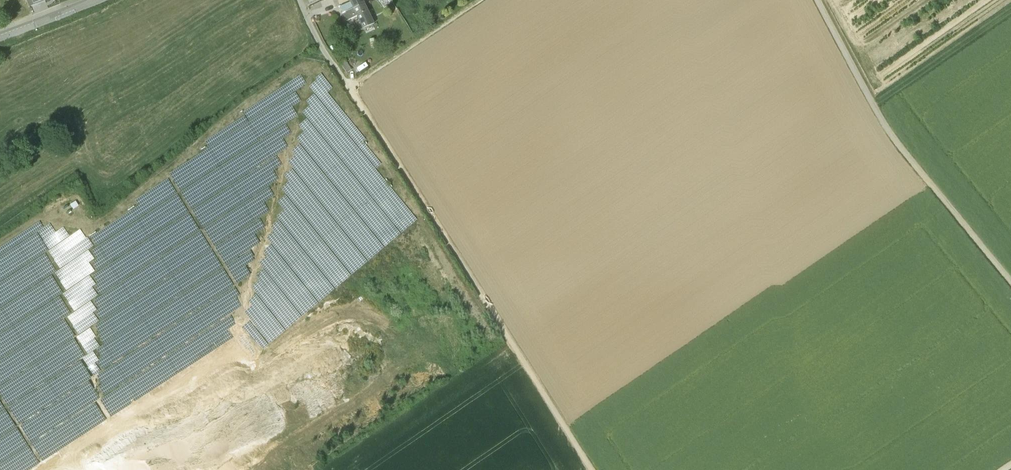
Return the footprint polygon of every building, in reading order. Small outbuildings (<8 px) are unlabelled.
[(29,16),(48,9),(44,0),(23,0),(29,16)] [(353,0),(347,0),(343,2),(352,20),(361,17),(353,0)] [(371,1),(371,0),(368,0),(368,1),(374,8),(382,2),(380,0),(373,0),(371,1)] [(308,17),(311,26),(322,23),(319,13),(308,17)] [(361,17),(352,20),(361,39),(372,35),(371,32),(369,33),(361,17)]
